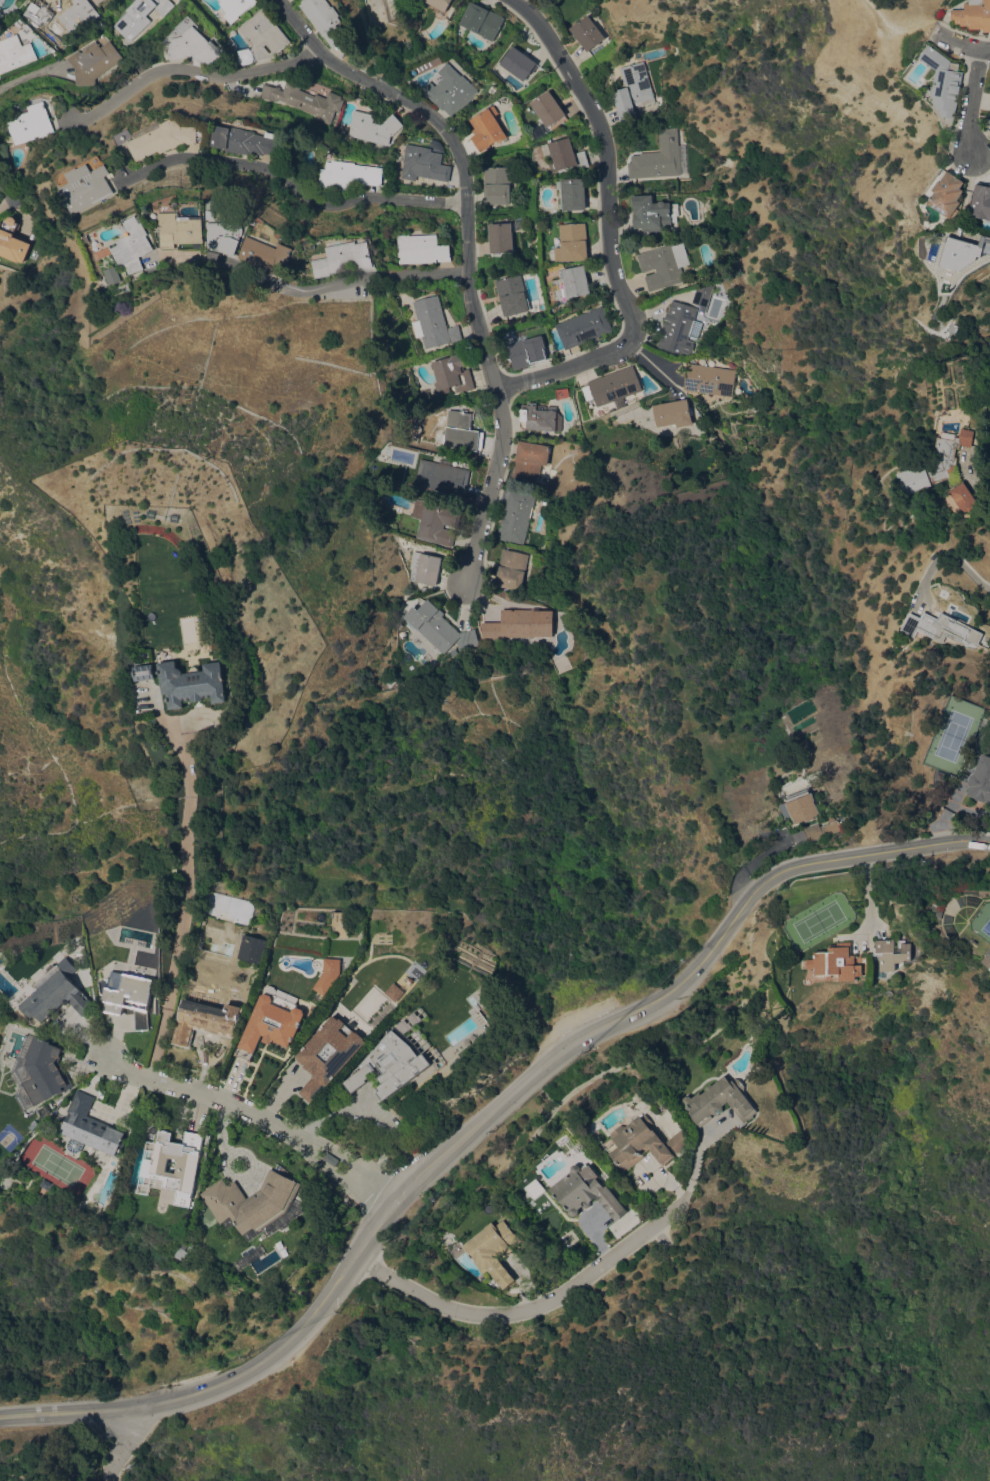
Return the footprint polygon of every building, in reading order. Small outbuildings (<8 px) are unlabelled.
[(34,5),(38,0),(42,0),(56,11),(47,24),(45,22),(41,28),(23,15),(32,4),(34,5)] [(73,3),(72,0),(88,0),(102,19),(86,30),(83,26),(71,35),(57,15),(73,3)] [(154,1),(155,0),(170,0),(175,5),(163,16),(154,7),(145,15),(150,20),(129,41),(113,25),(139,0),(153,0),(154,1)] [(221,1),(220,0),(257,0),(258,1),(253,6),(252,5),(238,16),(239,17),(231,23),(224,15),(227,12),(219,2),(221,1)] [(298,2),(301,0),(328,0),(333,7),(334,5),(341,15),(339,16),(342,21),(337,24),(347,38),(333,48),(324,35),(323,36),(311,18),(310,19),(298,2)] [(445,12),(425,0),(452,0),(445,12)] [(460,24),(472,0),(505,17),(493,41),(460,24)] [(969,2),(969,0),(989,0),(989,31),(983,31),(983,28),(969,28),(969,25),(960,25),(960,23),(955,23),(955,19),(951,19),(951,9),(965,9),(965,2),(969,2)] [(263,8),(265,11),(267,10),(292,41),(272,57),(242,64),(239,51),(251,48),(255,44),(248,35),(245,37),(238,28),(263,8)] [(605,37),(587,51),(570,28),(588,14),(605,37)] [(200,26),(197,28),(213,43),(225,59),(216,65),(197,58),(193,54),(171,59),(168,46),(160,45),(177,28),(176,27),(190,15),(200,26)] [(37,59),(0,74),(0,40),(17,33),(22,45),(30,41),(37,59)] [(123,58),(113,65),(112,64),(94,77),(94,84),(75,85),(74,68),(67,58),(79,49),(81,52),(86,48),(86,47),(95,40),(101,47),(110,40),(123,58)] [(919,57),(929,44),(951,60),(950,61),(965,64),(953,130),(947,129),(946,121),(947,117),(943,116),(940,112),(941,109),(938,108),(934,102),(935,98),(931,97),(936,70),(919,57)] [(501,63),(515,45),(538,63),(536,65),(538,66),(533,72),(531,71),(524,81),(501,63)] [(612,91),(626,87),(620,67),(644,61),(644,63),(646,63),(648,70),(646,71),(654,97),(633,103),(637,116),(621,120),(612,91)] [(449,62),(463,76),(464,75),(480,90),(453,117),(444,108),(443,110),(423,90),(431,81),(432,82),(441,73),(439,72),(449,62)] [(344,102),(334,126),(315,117),(316,114),(282,100),(282,101),(278,99),(277,101),(264,97),(264,99),(261,98),(264,83),(281,87),(281,89),(284,90),(289,79),(302,84),(300,89),(316,95),(317,93),(327,97),(330,91),(343,96),(342,98),(343,99),(345,99),(344,102)] [(566,114),(548,127),(532,103),(550,90),(566,114)] [(56,132),(40,137),(40,135),(36,136),(36,138),(17,144),(9,118),(31,111),(29,106),(46,100),(56,132)] [(471,136),(475,134),(472,129),(475,127),(470,119),(494,104),(499,113),(495,115),(508,137),(498,143),(497,140),(490,144),(491,146),(481,152),(471,136)] [(373,121),(381,124),(394,113),(404,125),(393,134),(392,132),(388,145),(348,135),(354,109),(374,114),(373,121)] [(198,126),(198,143),(185,143),(179,146),(173,148),(159,154),(159,152),(136,161),(128,142),(135,139),(133,135),(161,120),(163,122),(178,116),(182,125),(198,126)] [(256,133),(266,135),(267,131),(279,134),(278,139),(280,139),(277,152),(278,152),(277,155),(265,153),(264,155),(251,153),(251,154),(212,146),(216,125),(231,128),(231,126),(257,131),(256,133)] [(677,127),(680,174),(629,178),(628,162),(641,161),(640,152),(660,151),(659,128),(677,127)] [(554,171),(551,161),(554,160),(553,156),(545,159),(542,145),(571,137),(576,152),(585,150),(590,167),(579,170),(578,164),(566,168),(567,170),(559,172),(559,169),(554,171)] [(417,175),(416,180),(401,177),(404,162),(403,161),(407,143),(432,148),(432,151),(443,153),(441,164),(452,166),(449,181),(417,175)] [(384,165),(382,183),(358,180),(357,186),(319,182),(320,166),(326,166),(326,159),(332,160),(332,157),(355,160),(355,162),(384,165)] [(72,214),(63,196),(65,194),(62,187),(72,181),(68,173),(78,167),(79,168),(89,163),(93,171),(95,170),(106,164),(111,173),(106,176),(114,192),(72,214)] [(510,167),(510,204),(485,204),(485,167),(510,167)] [(931,203),(939,191),(936,190),(950,170),(968,182),(964,188),(968,190),(962,200),(965,202),(960,208),(963,210),(958,217),(955,215),(953,218),(931,203)] [(563,178),(586,178),(587,209),(563,210),(563,209),(559,209),(559,203),(561,203),(561,188),(557,189),(557,180),(563,180),(563,178)] [(981,182),(989,183),(989,219),(973,215),(980,183),(981,184),(981,182)] [(653,194),(654,202),(659,202),(660,200),(664,200),(666,202),(671,202),(672,226),(634,228),(634,218),(635,218),(635,214),(634,214),(634,206),(633,206),(632,195),(653,194)] [(204,216),(204,242),(175,242),(175,248),(161,248),(161,224),(159,224),(159,212),(178,212),(178,216),(203,216),(204,216)] [(141,214),(143,213),(146,220),(143,221),(149,234),(147,235),(154,249),(139,256),(143,268),(128,274),(124,264),(119,266),(109,245),(132,234),(131,230),(129,231),(124,221),(137,214),(137,216),(141,214)] [(17,262),(0,255),(0,226),(2,227),(6,218),(7,218),(8,217),(9,216),(11,216),(13,216),(14,217),(15,218),(16,220),(16,222),(18,223),(14,232),(15,233),(13,236),(30,243),(22,262),(18,260),(17,262)] [(245,232),(245,236),(243,236),(241,236),(241,238),(233,255),(219,250),(220,248),(218,248),(208,248),(208,223),(244,221),(245,232)] [(513,251),(490,252),(489,223),(512,222),(513,251)] [(586,222),(588,259),(556,261),(555,247),(563,246),(563,242),(562,242),(561,224),(586,222)] [(398,234),(410,234),(410,235),(438,234),(439,244),(451,244),(452,260),(400,263),(398,234)] [(985,234),(989,236),(989,253),(986,252),(984,257),(980,256),(979,260),(974,258),(972,264),(966,262),(963,271),(950,267),(949,268),(947,267),(943,265),(944,262),(943,261),(944,258),(945,258),(945,257),(944,256),(945,251),(947,251),(947,250),(945,250),(946,246),(949,246),(949,245),(948,245),(949,242),(948,241),(949,237),(950,237),(951,235),(982,244),(985,234)] [(278,248),(280,242),(294,248),(282,277),(265,270),(266,268),(238,257),(247,235),(278,248)] [(357,240),(357,243),(368,241),(374,267),(354,271),(353,268),(330,273),(330,275),(314,278),(311,260),(328,257),(326,247),(357,240)] [(649,291),(644,276),(657,272),(656,268),(642,272),(637,254),(674,243),(674,245),(683,242),(690,263),(680,266),(685,281),(649,291)] [(585,264),(591,293),(573,296),(574,303),(561,306),(558,294),(553,295),(550,280),(561,278),(560,271),(563,270),(563,269),(585,264)] [(115,265),(121,281),(109,285),(105,275),(106,275),(104,269),(115,265)] [(504,316),(496,279),(522,274),(527,298),(528,298),(530,308),(529,309),(529,311),(504,316)] [(704,313),(698,310),(700,305),(692,302),(696,289),(715,283),(704,313)] [(439,294),(447,327),(458,324),(462,339),(425,349),(422,335),(415,337),(411,321),(417,320),(413,301),(439,294)] [(690,355),(683,352),(683,354),(657,346),(665,319),(664,319),(667,311),(668,312),(672,299),(697,308),(687,339),(694,341),(693,344),(694,344),(690,355)] [(556,326),(551,328),(549,322),(555,319),(557,324),(603,305),(613,330),(566,349),(556,326)] [(549,359),(548,359),(548,360),(514,369),(508,343),(543,334),(549,359)] [(474,387),(455,392),(453,385),(450,386),(450,388),(449,391),(437,395),(434,383),(437,379),(434,369),(432,368),(431,364),(432,362),(432,361),(452,356),(451,355),(463,352),(466,365),(463,365),(464,369),(469,368),(474,387)] [(735,369),(731,396),(684,389),(688,363),(735,369)] [(592,398),(586,400),(582,388),(589,386),(588,381),(633,364),(642,389),(597,406),(595,402),(594,403),(592,398)] [(693,424),(676,427),(676,423),(658,426),(658,427),(656,427),(652,405),(688,398),(693,424)] [(520,428),(522,403),(528,404),(528,402),(538,402),(537,404),(557,406),(557,410),(562,416),(562,430),(520,428)] [(475,413),(472,429),(480,430),(480,432),(484,432),(481,454),(479,454),(479,449),(478,449),(477,451),(444,446),(449,409),(475,413)] [(409,442),(413,424),(420,425),(420,427),(422,427),(420,435),(419,435),(417,443),(409,442)] [(897,473),(909,468),(909,466),(924,460),(922,457),(934,453),(937,436),(940,437),(941,430),(960,434),(961,427),(975,430),(971,446),(960,444),(959,448),(956,447),(954,456),(957,457),(956,464),(951,476),(931,483),(932,485),(916,490),(916,491),(904,495),(897,473)] [(519,440),(551,445),(547,465),(541,464),(538,481),(513,476),(519,440)] [(415,485),(421,458),(470,470),(465,496),(415,485)] [(977,502),(973,505),(975,508),(968,512),(967,509),(962,512),(948,491),(963,481),(977,502)] [(523,545),(496,538),(499,528),(501,528),(502,524),(501,524),(503,517),(502,517),(510,489),(536,496),(523,545)] [(416,537),(421,519),(411,516),(416,498),(425,501),(426,499),(462,509),(458,527),(444,524),(443,528),(456,531),(452,547),(416,537)] [(413,551),(422,553),(424,547),(440,550),(439,556),(442,557),(436,585),(409,579),(412,567),(410,565),(413,551)] [(495,585),(503,548),(529,554),(521,590),(495,585)] [(443,654),(417,628),(415,630),(407,622),(408,621),(403,616),(414,605),(418,609),(428,598),(439,609),(439,608),(444,613),(442,615),(459,632),(475,628),(479,644),(459,649),(457,642),(461,638),(460,636),(443,654)] [(501,621),(502,609),(535,609),(535,610),(553,610),(552,636),(505,636),(505,639),(482,639),(482,621),(501,621)] [(983,633),(977,647),(966,646),(946,636),(943,642),(919,630),(915,638),(901,631),(908,616),(921,623),(925,614),(937,620),(941,612),(983,633)] [(228,701),(214,703),(213,696),(204,697),(204,700),(193,701),(192,699),(183,700),(184,707),(171,708),(169,692),(163,693),(161,681),(162,681),(159,662),(177,660),(178,668),(180,668),(183,670),(184,673),(188,673),(189,670),(191,667),(194,666),(197,666),(200,668),(201,671),(206,670),(205,663),(222,661),(228,701)] [(154,663),(156,678),(138,680),(136,666),(154,663)] [(983,753),(989,755),(989,804),(976,799),(977,797),(968,794),(971,786),(969,782),(972,775),(976,773),(983,753)] [(809,791),(810,793),(812,792),(815,799),(814,800),(819,814),(817,815),(814,816),(814,818),(805,822),(805,820),(795,824),(786,799),(809,790),(809,791)] [(819,822),(820,826),(837,820),(838,823),(842,821),(844,828),(809,841),(804,828),(819,822)] [(932,916),(934,906),(944,908),(943,918),(932,916)] [(237,958),(244,933),(268,939),(264,954),(263,954),(260,964),(237,958)] [(875,955),(874,946),(877,946),(877,940),(895,939),(895,940),(906,939),(906,943),(912,942),(913,959),(906,960),(906,962),(896,963),(896,970),(882,971),(881,955),(875,955)] [(816,965),(816,963),(816,961),(817,960),(818,959),(820,959),(820,952),(829,951),(829,947),(837,946),(836,942),(851,941),(852,954),(856,954),(856,964),(863,964),(864,974),(858,974),(858,980),(842,981),(842,977),(819,978),(819,966),(816,965)] [(76,970),(66,955),(57,961),(67,976),(76,970)] [(95,1005),(83,1016),(70,1002),(70,1003),(69,1004),(68,1004),(67,1004),(66,1004),(65,1004),(64,1003),(43,1022),(35,1013),(31,1015),(21,1003),(62,968),(95,1005)] [(149,1029),(136,1030),(135,1009),(138,1009),(140,1003),(126,999),(122,1015),(105,1011),(106,1009),(103,1008),(105,1003),(107,1003),(107,1002),(104,1001),(105,994),(101,995),(100,980),(105,980),(105,978),(108,979),(108,977),(109,977),(111,970),(154,980),(151,991),(152,991),(148,1010),(149,1029)] [(396,1002),(385,992),(394,982),(404,992),(396,1002)] [(266,993),(272,995),(276,994),(297,1003),(298,1007),(304,1009),(305,1013),(293,1042),(292,1041),(289,1047),(275,1041),(275,1040),(263,1034),(254,1055),(239,1049),(262,995),(266,993)] [(242,1007),(234,1037),(194,1027),(189,1046),(173,1042),(185,998),(224,1008),(225,1002),(240,1006),(242,1007)] [(298,1055),(329,1020),(331,1022),(333,1019),(337,1017),(340,1018),(342,1020),(343,1023),(342,1026),(339,1030),(342,1031),(346,1034),(346,1035),(348,1037),(351,1034),(354,1033),(357,1033),(360,1035),(361,1039),(360,1042),(357,1044),(361,1048),(311,1102),(300,1091),(316,1074),(313,1073),(308,1070),(308,1066),(298,1055)] [(387,1099),(378,1087),(384,1083),(376,1072),(380,1069),(378,1065),(375,1067),(377,1069),(368,1076),(369,1077),(367,1080),(368,1081),(353,1093),(344,1082),(361,1069),(359,1066),(388,1033),(387,1032),(390,1028),(391,1029),(392,1028),(411,1044),(419,1055),(423,1052),(432,1064),(387,1099)] [(52,1041),(52,1043),(65,1048),(59,1063),(61,1066),(63,1065),(75,1086),(58,1095),(58,1094),(39,1104),(35,1105),(22,1081),(32,1076),(25,1063),(28,1057),(26,1056),(34,1035),(52,1041)] [(761,1111),(757,1115),(757,1116),(753,1120),(752,1119),(747,1122),(730,1101),(726,1105),(726,1110),(720,1115),(716,1113),(714,1115),(715,1117),(702,1126),(687,1106),(688,1105),(685,1102),(685,1098),(689,1095),(693,1096),(694,1097),(702,1091),(704,1094),(709,1089),(708,1088),(713,1084),(715,1085),(728,1074),(733,1082),(738,1078),(743,1079),(748,1085),(746,1091),(761,1111)] [(61,1132),(70,1112),(68,1111),(78,1089),(95,1097),(88,1115),(126,1132),(124,1138),(127,1139),(119,1157),(67,1135),(61,1132)] [(610,1154),(612,1152),(609,1149),(610,1148),(609,1147),(613,1143),(614,1145),(617,1143),(612,1136),(613,1132),(621,1125),(626,1126),(629,1124),(630,1125),(632,1123),(632,1121),(637,1117),(641,1113),(643,1115),(645,1113),(653,1123),(651,1125),(665,1142),(682,1128),(688,1135),(686,1136),(690,1140),(684,1145),(686,1147),(678,1153),(671,1145),(669,1147),(676,1155),(663,1165),(650,1148),(643,1153),(645,1156),(625,1171),(610,1154)] [(174,1204),(177,1189),(163,1186),(164,1180),(151,1177),(148,1194),(137,1192),(147,1141),(158,1142),(160,1130),(164,1130),(164,1129),(170,1130),(169,1132),(173,1132),(172,1141),(184,1143),(186,1131),(204,1134),(201,1154),(194,1193),(193,1192),(191,1207),(174,1204)] [(339,1159),(334,1166),(323,1159),(327,1152),(339,1159)] [(581,1172),(588,1181),(595,1175),(605,1187),(607,1185),(627,1209),(626,1209),(628,1211),(617,1221),(597,1197),(591,1202),(591,1205),(587,1208),(583,1208),(583,1207),(579,1209),(579,1213),(576,1215),(572,1215),(569,1212),(570,1209),(563,1202),(562,1203),(551,1188),(573,1171),(572,1170),(573,1166),(576,1164),(580,1164),(582,1167),(582,1171),(581,1172)] [(222,1223),(201,1193),(223,1178),(228,1185),(235,1180),(247,1198),(261,1188),(271,1168),(303,1183),(295,1199),(293,1198),(286,1211),(263,1227),(264,1229),(260,1231),(257,1227),(256,1228),(255,1226),(244,1233),(231,1215),(222,1223)] [(43,1180),(44,1178),(54,1184),(53,1186),(50,1190),(40,1185),(43,1180)] [(486,1227),(494,1221),(497,1225),(504,1219),(523,1243),(502,1260),(517,1280),(505,1289),(490,1270),(485,1274),(476,1263),(478,1261),(465,1245),(486,1228),(486,1227)]
